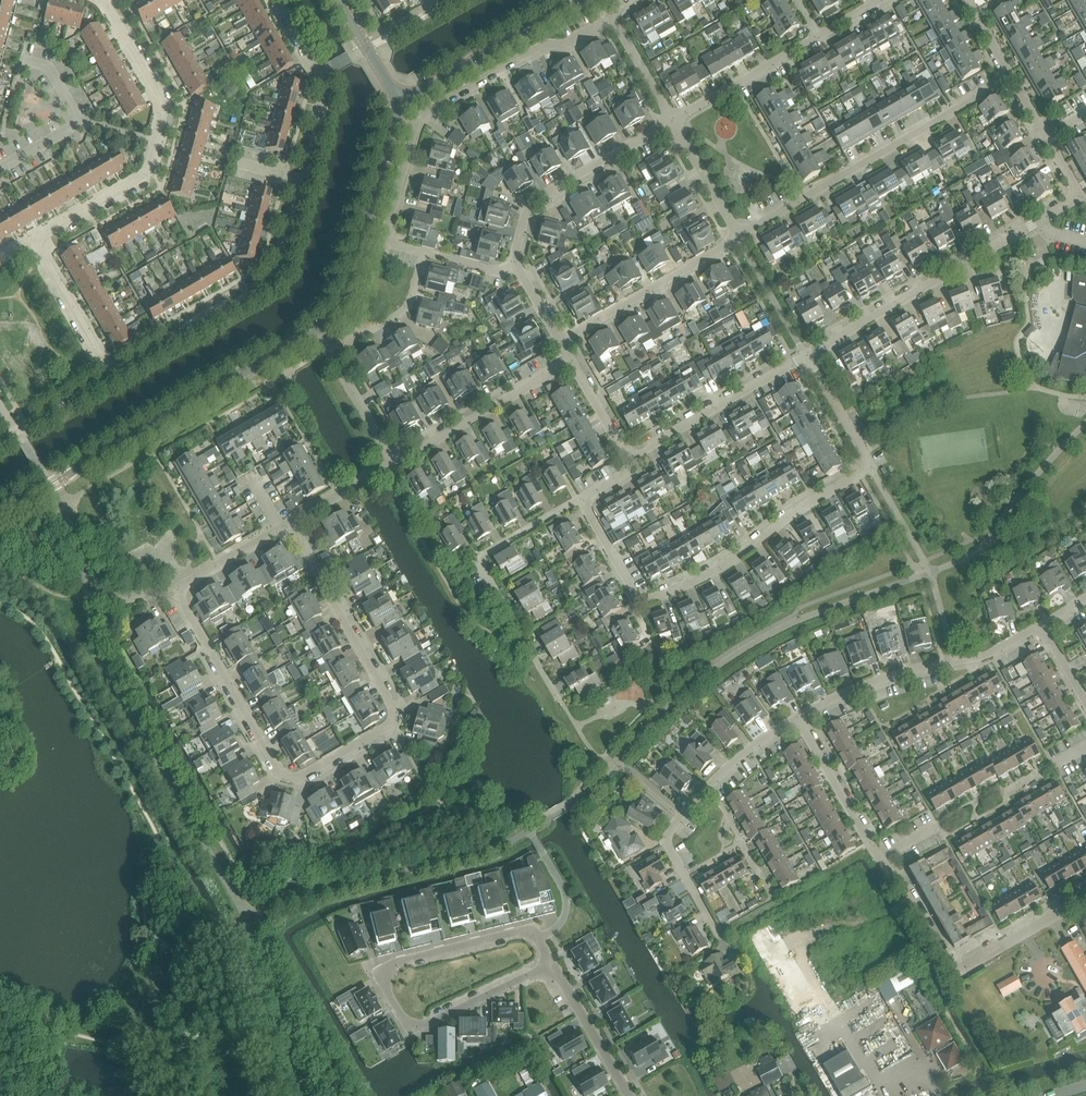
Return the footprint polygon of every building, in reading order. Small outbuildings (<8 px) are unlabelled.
[(17,4),(18,0),(0,0),(0,69),(17,4)] [(44,19),(56,23),(62,3),(51,0),(50,0),(44,19)] [(144,0),(143,0),(133,6),(143,24),(154,17),(144,0)] [(164,12),(157,0),(144,0),(154,17),(164,12)] [(174,6),(171,0),(157,0),(164,12),(174,6)] [(242,12),(258,3),(256,0),(239,0),(236,2),(238,4),(242,12)] [(378,3),(384,14),(401,4),(399,0),(384,0),(378,3)] [(692,7),(688,0),(673,0),(667,3),(679,23),(685,20),(683,15),(694,9),(692,7)] [(742,0),(741,0),(736,3),(739,8),(745,5),(742,0)] [(784,0),(764,0),(767,4),(763,6),(770,17),(772,16),(771,15),(788,6),(784,0)] [(814,4),(820,15),(824,13),(827,19),(839,12),(835,6),(839,4),(837,0),(822,0),(814,4)] [(936,0),(916,0),(921,9),(936,0)] [(945,9),(942,3),(947,0),(936,0),(921,9),(927,19),(945,9)] [(999,25),(1017,15),(1013,9),(1021,5),(1018,0),(1016,1),(1011,4),(992,15),(999,25)] [(1048,10),(1054,7),(1050,0),(1042,0),(1048,10)] [(1085,2),(1085,0),(1067,0),(1072,10),(1085,2)] [(1085,15),(1085,2),(1072,10),(1078,20),(1085,15)] [(56,23),(68,26),(73,6),(62,3),(56,23)] [(247,20),(241,23),(243,28),(249,24),(248,22),(264,13),(258,3),(242,12),(247,20)] [(85,9),(73,6),(68,26),(80,29),(85,9)] [(645,12),(656,31),(659,36),(675,26),(664,6),(658,9),(656,6),(645,12)] [(788,6),(771,15),(772,16),(777,25),(778,25),(794,16),(788,6)] [(896,9),(903,21),(909,18),(902,6),(896,9)] [(724,17),(730,13),(727,8),(721,11),(724,17)] [(1054,8),(1048,11),(1051,16),(1057,13),(1054,8)] [(933,29),(958,14),(956,10),(948,14),(945,9),(927,19),(933,29)] [(721,11),(715,15),(718,20),(724,17),(721,11)] [(630,25),(642,44),(643,45),(646,45),(648,44),(649,42),(649,40),(647,36),(656,31),(645,12),(635,18),(636,21),(630,25)] [(248,22),(249,24),(254,32),(269,23),(264,13),(248,22)] [(939,39),(957,29),(953,23),(961,19),(958,14),(933,29),(939,39)] [(890,42),(906,32),(896,15),(891,19),(889,17),(879,23),(890,42)] [(999,25),(1004,36),(1030,21),(1027,16),(1020,21),(1017,15),(999,25)] [(778,25),(777,25),(775,26),(782,37),(786,35),(790,41),(795,38),(791,32),(800,27),(794,16),(778,25)] [(707,20),(701,23),(704,28),(710,25),(707,20)] [(1004,36),(1010,46),(1028,35),(1025,30),(1033,25),(1030,21),(1004,36)] [(87,44),(105,34),(98,23),(81,33),(87,44)] [(259,40),(253,44),(255,48),(261,45),(260,43),(275,34),(269,23),(254,32),(259,40)] [(863,35),(873,51),(890,42),(879,23),(868,29),(869,31),(863,35)] [(721,29),(718,24),(712,28),(715,33),(721,29)] [(712,28),(706,31),(709,36),(715,33),(712,28)] [(1069,35),(1072,41),(1084,34),(1080,28),(1069,35)] [(688,29),(682,32),(686,38),(692,35),(688,29)] [(758,29),(752,32),(756,38),(761,35),(758,29)] [(945,50),(970,35),(968,30),(960,35),(957,29),(939,39),(945,50)] [(28,32),(27,39),(34,40),(35,34),(28,32)] [(1061,33),(1058,35),(1062,41),(1067,39),(1063,32),(1061,33)] [(168,54),(186,44),(180,33),(162,43),(168,54)] [(665,37),(668,43),(676,39),(673,33),(665,37)] [(93,54),(110,44),(105,34),(87,44),(93,54)] [(266,53),(281,44),(275,34),(260,43),(261,45),(266,53)] [(734,43),(735,43),(744,60),(755,54),(754,52),(759,48),(753,36),(747,40),(744,35),(733,41),(734,43)] [(857,61),(867,55),(873,51),(863,35),(857,38),(856,36),(846,42),(857,61)] [(946,63),(950,60),(969,50),(965,44),(973,40),(970,35),(945,50),(940,52),(946,63)] [(1028,35),(1010,46),(1016,56),(1042,41),(1039,37),(1032,41),(1028,35)] [(1048,38),(1042,41),(1045,46),(1051,42),(1048,38)] [(735,43),(734,43),(733,41),(731,39),(722,45),(724,49),(734,66),(744,60),(735,43)] [(1022,66),(1040,56),(1037,50),(1045,46),(1042,41),(1016,56),(1022,66)] [(610,44),(605,48),(601,42),(591,48),(601,64),(610,59),(615,67),(621,63),(610,44)] [(830,54),(840,71),(857,61),(846,42),(835,48),(836,50),(830,54)] [(99,65),(116,54),(110,44),(93,54),(99,65)] [(186,44),(168,54),(174,64),(192,54),(186,44)] [(270,61),(264,64),(267,68),(273,65),(272,63),(287,54),(281,44),(266,53),(270,61)] [(601,64),(591,48),(581,54),(591,70),(601,64)] [(1077,48),(1071,51),(1077,62),(1083,58),(1077,48)] [(714,55),(724,71),(734,66),(724,49),(715,55),(714,55)] [(956,70),(982,55),(979,51),(972,55),(969,50),(950,60),(956,70)] [(699,67),(706,79),(712,76),(713,78),(724,71),(714,55),(715,55),(713,52),(702,59),(705,64),(699,67)] [(105,75),(122,65),(116,54),(99,65),(105,75)] [(180,75),(198,64),(192,54),(174,64),(180,75)] [(293,65),(287,54),(272,63),(273,65),(278,74),(293,65)] [(823,80),(834,74),(840,71),(830,54),(824,57),(823,55),(813,61),(823,80)] [(982,55),(956,70),(963,81),(981,70),(977,64),(985,60),(982,55)] [(1028,77),(1054,62),(1051,57),(1044,62),(1040,56),(1022,66),(1028,77)] [(571,57),(562,61),(573,81),(583,75),(573,58),(572,59),(571,57)] [(1085,70),(1085,60),(1085,57),(1083,58),(1077,62),(1083,71),(1085,70)] [(652,62),(657,71),(661,68),(661,66),(657,59),(652,62)] [(556,76),(551,79),(561,97),(568,94),(566,90),(575,85),(573,81),(562,61),(553,67),(554,69),(553,70),(556,76)] [(809,93),(815,89),(813,86),(823,80),(813,61),(802,67),(803,69),(797,73),(809,93)] [(933,61),(928,64),(932,70),(937,68),(933,61)] [(676,66),(681,74),(691,91),(701,84),(700,83),(706,79),(699,67),(696,62),(680,72),(677,66),(676,66)] [(1054,62),(1028,77),(1034,87),(1052,76),(1049,71),(1056,66),(1054,62)] [(198,64),(180,75),(186,85),(203,75),(198,64)] [(110,85),(128,75),(122,65),(105,75),(110,85)] [(681,74),(676,66),(660,76),(673,98),(679,95),(680,97),(691,91),(681,74)] [(245,73),(251,84),(258,81),(252,70),(245,73)] [(284,79),(281,91),(298,96),(301,84),(289,80),(290,75),(287,72),(282,75),(284,79)] [(940,72),(935,75),(938,81),(943,78),(940,72)] [(535,76),(533,74),(524,78),(535,98),(545,92),(550,100),(556,96),(549,84),(543,88),(536,75),(535,76)] [(1075,77),(1082,89),(1085,87),(1085,83),(1080,74),(1075,77)] [(116,95),(134,85),(128,75),(110,85),(116,95)] [(186,85),(192,96),(210,85),(203,75),(186,85)] [(926,104),(937,98),(942,95),(931,77),(920,84),(916,76),(911,79),(926,104)] [(1052,76),(1034,87),(1040,97),(1066,82),(1063,78),(1055,82),(1052,76)] [(535,98),(524,78),(516,84),(517,86),(516,87),(527,107),(525,109),(528,117),(534,114),(530,107),(532,105),(530,101),(535,98)] [(938,81),(945,94),(951,90),(943,78),(938,81)] [(905,92),(916,110),(926,104),(911,79),(906,81),(911,89),(905,92)] [(591,80),(584,84),(592,97),(599,93),(595,86),(591,80)] [(1066,82),(1040,97),(1046,108),(1064,97),(1061,91),(1068,87),(1066,82)] [(599,93),(603,91),(599,84),(595,86),(599,93)] [(122,105),(140,95),(134,85),(116,95),(122,105)] [(26,95),(40,99),(42,89),(29,86),(26,95)] [(861,88),(852,93),(854,98),(863,92),(861,88)] [(891,91),(906,116),(916,110),(905,92),(903,88),(897,91),(895,88),(891,91)] [(599,93),(603,100),(608,97),(609,94),(606,89),(603,91),(599,93)] [(496,94),(510,118),(520,112),(508,91),(507,92),(506,90),(496,94)] [(643,101),(636,90),(630,93),(631,95),(622,101),(635,123),(645,117),(638,105),(643,101)] [(762,111),(787,96),(785,91),(777,96),(774,90),(755,100),(762,111)] [(278,100),(272,98),(270,103),(277,105),(278,102),(295,107),(298,96),(281,91),(278,100)] [(885,104),(895,122),(906,116),(891,91),(886,93),(890,101),(885,104)] [(510,118),(496,94),(496,95),(488,100),(489,102),(488,103),(499,123),(496,124),(499,131),(501,135),(505,132),(502,124),(501,123),(510,118)] [(140,95),(122,105),(128,116),(146,106),(140,95)] [(768,121),(786,110),(791,108),(787,102),(790,101),(787,96),(762,111),(768,121)] [(984,116),(1003,105),(998,97),(979,107),(984,116)] [(592,99),(586,102),(589,107),(595,104),(592,99)] [(895,122),(885,104),(879,107),(875,100),(870,103),(885,128),(895,122)] [(192,113),(212,119),(215,107),(195,101),(192,113)] [(575,107),(572,101),(564,106),(567,112),(571,110),(575,107)] [(635,123),(622,101),(612,107),(624,129),(635,123)] [(275,114),(292,118),(295,107),(278,102),(277,105),(275,114)] [(885,128),(870,103),(865,105),(870,113),(864,116),(875,134),(885,128)] [(984,116),(989,124),(1008,113),(1007,112),(1009,111),(1009,110),(1007,105),(1005,105),(1004,104),(1003,105),(984,116)] [(577,106),(571,110),(578,122),(583,118),(577,106)] [(470,113),(480,130),(490,124),(480,107),(470,113)] [(578,122),(571,110),(567,112),(565,113),(572,125),(578,122)] [(768,121),(773,131),(799,116),(797,112),(796,112),(789,116),(786,110),(768,121)] [(607,139),(617,133),(604,111),(594,117),(597,123),(607,139)] [(850,114),(864,140),(875,134),(864,116),(859,119),(854,112),(850,114)] [(212,119),(192,113),(189,125),(209,130),(212,119)] [(480,130),(470,113),(460,119),(469,136),(480,130)] [(272,123),(266,121),(264,126),(271,127),(272,125),(289,130),(292,118),(275,114),(272,123)] [(844,128),(854,146),(864,140),(850,114),(845,117),(849,125),(844,128)] [(528,116),(522,120),(529,132),(535,128),(531,121),(528,116)] [(779,141),(797,131),(794,125),(802,121),(799,116),(773,131),(779,141)] [(538,119),(531,121),(535,128),(541,125),(538,119)] [(551,122),(546,125),(550,131),(555,128),(551,122)] [(607,139),(597,123),(587,128),(596,145),(607,139)] [(854,146),(844,128),(838,131),(834,123),(829,126),(844,152),(854,146)] [(1013,123),(998,132),(995,127),(988,131),(995,144),(1018,131),(1020,130),(1019,129),(1020,127),(1017,123),(1015,123),(1014,124),(1013,123)] [(541,125),(535,128),(538,135),(545,130),(542,124),(541,125)] [(209,130),(189,125),(186,136),(206,141),(209,130)] [(269,136),(286,141),(289,130),(272,125),(271,127),(269,136)] [(463,143),(467,137),(456,129),(452,134),(463,143)] [(943,135),(955,155),(957,159),(974,149),(965,134),(959,137),(954,129),(943,135)] [(499,131),(493,135),(500,147),(506,144),(499,131)] [(785,152),(811,137),(808,132),(801,137),(797,131),(779,141),(785,152)] [(1000,152),(992,156),(996,162),(1010,153),(1007,148),(1023,139),(1018,131),(995,144),(1000,152)] [(569,139),(579,155),(589,149),(579,133),(569,139)] [(452,134),(448,139),(459,148),(463,143),(452,134)] [(955,155),(943,135),(933,141),(939,151),(933,155),(941,168),(947,165),(945,161),(955,155)] [(206,141),(186,136),(183,147),(203,153),(206,141)] [(286,141),(269,136),(265,148),(278,152),(277,156),(284,158),(285,153),(283,153),(286,141)] [(520,137),(514,140),(521,152),(527,149),(520,137)] [(811,137),(785,152),(791,162),(809,152),(806,146),(814,142),(811,137)] [(1075,158),(1085,151),(1085,138),(1072,146),(1072,145),(1066,148),(1070,156),(1073,154),(1075,158)] [(579,155),(569,139),(559,145),(569,161),(579,155)] [(986,143),(987,154),(994,153),(993,142),(986,143)] [(431,155),(449,160),(452,148),(434,143),(431,155)] [(539,151),(541,155),(551,171),(561,165),(549,145),(539,151)] [(203,153),(183,147),(180,159),(200,164),(203,153)] [(941,168),(933,155),(927,158),(921,147),(910,154),(922,174),(928,171),(930,174),(941,168)] [(1033,150),(1031,149),(1029,150),(1029,149),(1013,158),(1010,153),(996,162),(999,168),(1006,163),(1011,171),(1035,156),(1034,155),(1035,154),(1033,150)] [(105,156),(115,174),(126,167),(116,150),(105,156)] [(1085,165),(1085,151),(1075,158),(1081,168),(1085,165)] [(797,172),(823,157),(820,153),(813,157),(809,152),(791,162),(797,172)] [(922,174),(910,154),(900,160),(906,170),(900,174),(908,187),(914,183),(912,180),(922,174)] [(455,173),(453,172),(456,161),(449,160),(431,155),(428,166),(442,170),(440,176),(453,179),(455,173)] [(551,171),(541,155),(531,161),(541,177),(551,171)] [(657,155),(650,159),(638,166),(642,172),(646,170),(652,180),(655,177),(672,168),(666,158),(660,161),(657,155)] [(95,162),(105,180),(115,174),(105,156),(95,162)] [(1038,166),(1038,165),(1039,164),(1040,162),(1038,158),(1036,158),(1035,156),(1011,171),(1016,179),(1019,180),(1022,178),(1020,176),(1038,166)] [(823,157),(797,172),(803,183),(821,172),(818,166),(825,162),(823,157)] [(177,170),(197,175),(200,164),(180,159),(177,170)] [(984,159),(976,163),(979,170),(987,165),(984,159)] [(105,180),(95,162),(85,168),(95,185),(105,180)] [(220,163),(218,169),(226,171),(227,165),(220,163)] [(497,188),(504,179),(513,193),(514,192),(515,195),(517,194),(520,193),(522,192),(524,190),(513,171),(514,171),(510,165),(491,176),(490,175),(486,179),(486,180),(497,188)] [(513,171),(524,190),(527,189),(529,188),(531,186),(533,184),(532,182),(533,182),(523,165),(514,171),(513,171)] [(908,187),(900,174),(895,177),(889,166),(878,173),(890,193),(900,187),(902,190),(908,187)] [(989,166),(983,169),(987,175),(992,172),(989,166)] [(95,185),(85,168),(75,174),(85,191),(95,185)] [(656,198),(668,191),(665,185),(678,178),(672,168),(655,177),(658,182),(650,187),(656,198)] [(197,175),(177,170),(174,181),(194,187),(197,175)] [(33,172),(28,175),(31,180),(36,177),(33,172)] [(890,193),(878,173),(867,179),(873,189),(867,193),(875,206),(881,202),(879,199),(890,193)] [(65,179),(75,197),(85,191),(75,174),(65,179)] [(1050,180),(1048,176),(1046,175),(1044,176),(1025,187),(1030,195),(1049,184),(1050,183),(1050,182),(1050,180)] [(440,195),(441,189),(450,191),(453,179),(440,176),(438,182),(424,178),(421,190),(440,195)] [(609,182),(618,198),(622,204),(632,198),(619,176),(609,182)] [(1003,176),(998,179),(1005,192),(1011,188),(1006,179),(1005,180),(1003,176)] [(75,197),(65,179),(54,185),(65,203),(75,197)] [(1000,215),(1009,210),(1002,199),(1007,196),(1005,192),(998,179),(984,187),(986,190),(1000,215)] [(488,212),(506,217),(510,218),(510,216),(511,213),(511,211),(511,208),(509,207),(509,205),(491,200),(493,194),(497,188),(486,180),(482,185),(486,188),(480,210),(481,210),(488,212)] [(194,187),(174,181),(171,193),(190,199),(194,187)] [(618,198),(609,182),(599,188),(608,204),(618,198)] [(1049,184),(1030,195),(1035,203),(1053,192),(1049,184)] [(44,191),(54,209),(65,203),(54,185),(44,191)] [(856,185),(845,192),(857,212),(867,206),(872,214),(878,210),(875,206),(867,193),(862,196),(856,185)] [(252,200),(269,204),(272,193),(274,193),(275,189),(269,187),(268,191),(255,188),(252,200)] [(1011,188),(1005,192),(1007,196),(1012,205),(1017,202),(1018,202),(1011,188)] [(673,209),(690,200),(684,189),(672,197),(668,191),(656,198),(660,204),(668,200),(673,209)] [(431,211),(444,214),(446,208),(441,206),(444,196),(440,195),(421,190),(418,201),(432,205),(431,211)] [(969,190),(963,193),(967,199),(970,200),(973,198),(969,190)] [(973,198),(980,209),(985,206),(992,220),(1000,215),(986,190),(973,198)] [(34,197),(44,215),(54,209),(44,191),(34,197)] [(581,198),(591,215),(593,219),(607,211),(602,203),(599,205),(591,192),(581,198)] [(857,212),(845,192),(834,198),(839,206),(833,209),(842,225),(848,221),(846,218),(857,212)] [(24,203),(34,221),(44,215),(34,197),(24,203)] [(165,197),(154,203),(164,221),(175,214),(165,197)] [(572,220),(573,222),(579,232),(589,226),(585,218),(591,215),(581,198),(571,204),(578,216),(572,220)] [(249,209),(243,207),(242,212),(248,214),(249,211),(266,216),(269,204),(252,200),(249,209)] [(675,229),(687,223),(683,217),(696,210),(690,200),(673,209),(679,219),(671,223),(675,229)] [(957,219),(966,235),(967,236),(969,237),(973,234),(974,232),(975,232),(974,230),(963,211),(955,216),(946,200),(941,203),(944,208),(952,222),(957,219)] [(649,216),(641,201),(634,205),(642,220),(649,216)] [(34,221),(24,203),(14,209),(24,227),(34,221)] [(164,221),(154,203),(144,209),(154,226),(164,221)] [(963,211),(974,230),(982,225),(969,203),(961,208),(963,211)] [(805,211),(817,231),(827,225),(829,229),(835,225),(826,210),(821,213),(816,205),(805,211)] [(541,231),(553,234),(560,236),(561,230),(566,231),(567,225),(573,222),(572,220),(565,208),(560,211),(567,223),(563,225),(544,220),(541,231)] [(933,221),(937,226),(948,245),(947,245),(948,247),(950,246),(952,247),(956,244),(956,243),(955,241),(956,241),(947,225),(952,222),(944,208),(938,212),(941,216),(933,221)] [(3,215),(14,232),(24,227),(14,209),(3,215)] [(154,226),(144,209),(134,215),(144,232),(154,226)] [(510,218),(506,217),(488,212),(481,210),(478,221),(503,228),(504,227),(506,227),(507,226),(508,222),(509,221),(509,219),(510,218)] [(249,211),(248,214),(246,223),(263,227),(266,216),(249,211)] [(444,214),(431,211),(429,217),(415,213),(412,225),(431,230),(433,219),(442,221),(444,214)] [(817,231),(805,211),(794,217),(800,228),(795,231),(802,244),(808,241),(806,237),(817,231)] [(14,232),(3,215),(0,217),(0,232),(3,238),(14,232)] [(144,232),(134,215),(124,220),(134,238),(144,232)] [(638,215),(631,219),(634,224),(642,220),(638,215)] [(697,224),(693,219),(687,223),(675,229),(678,236),(680,235),(685,245),(692,241),(708,231),(702,221),(697,224)] [(134,238),(124,220),(113,226),(124,244),(134,238)] [(926,237),(919,226),(916,220),(910,223),(915,233),(908,237),(910,242),(922,262),(923,262),(925,262),(929,260),(930,258),(929,256),(930,256),(923,245),(928,243),(926,237)] [(459,221),(458,227),(470,231),(472,224),(468,223),(459,221)] [(919,226),(926,237),(931,235),(939,250),(947,245),(948,245),(937,226),(933,221),(926,225),(925,223),(919,226)] [(613,236),(618,233),(612,222),(607,226),(613,236)] [(623,222),(617,226),(621,233),(627,229),(623,222)] [(237,230),(235,235),(242,236),(242,234),(260,238),(263,227),(246,223),(243,232),(237,230)] [(802,244),(795,231),(789,234),(783,224),(772,230),(784,250),(790,247),(791,250),(802,244)] [(429,236),(431,230),(412,225),(409,236),(423,240),(421,246),(434,250),(437,240),(429,236)] [(124,244),(113,226),(103,233),(113,250),(124,244)] [(97,229),(91,232),(96,242),(102,238),(97,229)] [(501,238),(501,237),(478,230),(475,242),(479,243),(498,248),(501,249),(502,246),(502,244),(503,241),(503,238),(501,238)] [(630,230),(622,235),(625,240),(633,235),(630,230)] [(658,230),(649,235),(656,247),(649,251),(658,267),(669,261),(661,249),(667,246),(658,230)] [(784,250),(772,230),(761,236),(766,245),(761,248),(769,263),(775,260),(773,256),(784,250)] [(566,238),(560,236),(553,234),(541,231),(538,243),(557,248),(557,247),(559,251),(562,257),(568,254),(564,246),(566,238)] [(708,231),(692,241),(698,251),(714,241),(708,231)] [(242,234),(242,236),(239,245),(257,250),(260,238),(242,234)] [(922,262),(910,242),(908,237),(901,241),(897,235),(891,239),(899,253),(904,250),(913,265),(914,265),(915,267),(916,267),(921,265),(921,263),(922,262)] [(903,275),(903,273),(902,271),(903,271),(894,256),(899,253),(891,239),(885,243),(888,248),(881,252),(895,276),(896,278),(897,277),(899,277),(903,275)] [(477,254),(468,251),(462,250),(460,257),(479,262),(481,256),(495,259),(498,248),(479,243),(477,254)] [(239,245),(236,257),(232,259),(236,265),(240,264),(241,258),(253,262),(257,250),(239,245)] [(68,267),(85,257),(79,246),(61,256),(68,267)] [(865,254),(873,268),(878,265),(887,281),(895,276),(881,252),(881,251),(875,255),(871,247),(863,252),(865,254)] [(676,248),(670,251),(677,263),(683,260),(676,248)] [(550,264),(559,259),(562,257),(559,251),(547,258),(550,264)] [(658,267),(649,251),(639,257),(648,273),(658,267)] [(556,282),(577,269),(574,263),(577,262),(571,252),(568,254),(562,257),(559,259),(563,264),(550,271),(556,282)] [(852,262),(855,267),(869,293),(871,292),(872,293),(877,290),(877,288),(876,287),(877,286),(868,271),(873,268),(865,254),(852,262)] [(216,263),(225,278),(236,272),(227,257),(218,262),(215,256),(211,258),(214,264),(216,263)] [(85,257),(68,267),(73,277),(91,267),(85,257)] [(631,261),(621,267),(631,283),(641,278),(631,261)] [(600,267),(603,273),(605,277),(609,284),(615,280),(620,289),(622,289),(623,291),(625,290),(628,289),(630,287),(633,286),(631,283),(621,267),(618,262),(609,268),(606,264),(600,267)] [(225,278),(216,263),(214,264),(206,269),(215,284),(225,278)] [(432,266),(429,277),(447,282),(449,276),(458,277),(460,267),(447,263),(445,270),(432,266)] [(727,270),(724,265),(714,271),(723,287),(729,284),(734,291),(746,284),(735,266),(727,270)] [(868,295),(868,293),(869,293),(855,267),(848,272),(844,266),(838,269),(846,283),(851,280),(860,296),(861,295),(862,297),(864,298),(868,295)] [(91,267),(73,277),(79,288),(97,277),(91,267)] [(206,269),(198,273),(194,267),(190,270),(194,276),(196,275),(205,290),(215,284),(206,269)] [(597,276),(603,273),(600,267),(588,274),(591,280),(597,276)] [(562,292),(579,282),(583,279),(577,269),(556,282),(562,292)] [(831,287),(843,308),(844,307),(846,308),(850,305),(851,304),(850,302),(841,286),(846,283),(838,269),(832,273),(838,283),(831,287)] [(723,287),(714,271),(703,276),(713,293),(723,287)] [(185,280),(194,296),(205,290),(196,275),(194,276),(185,280)] [(1047,376),(1048,375),(1053,377),(1058,379),(1057,379),(1061,380),(1067,381),(1074,381),(1075,378),(1078,379),(1081,377),(1083,380),(1085,379),(1085,278),(1083,277),(1074,276),(1074,275),(1072,299),(1073,299),(1074,299),(1082,310),(1078,315),(1075,320),(1073,326),(1072,331),(1071,338),(1071,343),(1071,349),(1059,355),(1058,355),(1058,354),(1046,376),(1047,376)] [(439,292),(438,298),(451,302),(453,295),(444,293),(447,282),(429,277),(425,276),(424,286),(426,287),(426,289),(439,292)] [(991,278),(990,279),(989,280),(995,303),(1003,300),(1006,311),(1013,309),(1009,295),(1003,297),(999,279),(998,279),(997,277),(996,276),(991,278)] [(97,277),(79,288),(85,298),(103,288),(97,277)] [(185,280),(177,285),(174,279),(170,282),(173,287),(175,286),(184,302),(194,296),(185,280)] [(986,279),(981,280),(980,282),(981,284),(980,284),(985,302),(980,304),(984,317),(990,315),(989,311),(996,309),(995,303),(989,280),(988,280),(986,279)] [(841,311),(842,309),(843,308),(831,287),(828,282),(821,286),(819,282),(813,286),(820,298),(825,295),(834,311),(835,312),(837,313),(841,311)] [(687,290),(697,306),(702,303),(705,307),(709,305),(697,284),(687,290)] [(130,286),(124,290),(127,295),(133,291),(130,286)] [(175,286),(173,287),(165,292),(174,308),(184,302),(175,286)] [(572,310),(594,297),(589,286),(566,299),(572,310)] [(802,297),(805,303),(817,323),(818,323),(820,323),(824,321),(824,319),(823,317),(824,317),(815,301),(820,298),(813,286),(807,289),(809,293),(802,297)] [(960,287),(959,289),(958,290),(966,312),(974,309),(978,319),(984,317),(980,304),(974,305),(968,288),(967,288),(966,287),(964,286),(960,287)] [(103,288),(85,298),(91,308),(109,298),(103,288)] [(966,312),(958,290),(957,290),(955,289),(951,291),(950,293),(951,295),(950,295),(956,312),(951,314),(957,327),(963,325),(959,315),(966,312)] [(488,305),(490,304),(496,313),(518,300),(512,290),(500,298),(496,292),(484,299),(488,305)] [(697,306),(687,290),(677,296),(686,312),(697,306)] [(165,292),(157,297),(154,291),(149,293),(153,299),(155,298),(164,314),(174,308),(165,292)] [(578,320),(590,313),(592,317),(603,311),(594,297),(572,310),(578,320)] [(817,323),(805,303),(798,307),(792,297),(786,301),(793,313),(798,310),(808,326),(809,328),(811,328),(815,326),(816,324),(817,323)] [(109,298),(91,308),(97,318),(115,308),(113,305),(109,298)] [(155,298),(153,299),(144,304),(153,320),(164,314),(155,298)] [(451,302),(438,298),(436,305),(422,301),(419,312),(442,318),(444,312),(468,315),(470,307),(451,302)] [(930,300),(929,302),(928,303),(941,330),(949,326),(950,330),(957,327),(951,314),(946,317),(938,300),(937,300),(936,299),(934,298),(930,300)] [(657,303),(658,306),(659,306),(671,328),(682,323),(669,300),(668,301),(666,299),(664,300),(661,301),(659,302),(657,303)] [(518,300),(496,313),(495,314),(500,324),(499,324),(503,330),(515,323),(511,318),(524,311),(518,300)] [(941,330),(928,303),(927,303),(925,303),(921,305),(920,306),(921,308),(929,325),(924,328),(930,340),(936,337),(934,333),(941,330)] [(659,306),(658,306),(648,312),(656,325),(652,327),(659,338),(664,336),(662,334),(671,328),(659,306)] [(142,307),(135,310),(139,316),(145,312),(142,307)] [(115,308),(97,318),(103,328),(121,318),(115,308)] [(709,313),(716,324),(724,320),(723,319),(719,313),(717,308),(709,313)] [(727,308),(719,313),(723,319),(731,315),(727,308)] [(416,324),(435,329),(439,330),(442,318),(419,312),(416,324)] [(758,316),(762,323),(768,319),(764,312),(758,316)] [(902,315),(901,317),(900,318),(912,338),(919,334),(924,343),(930,340),(924,328),(919,331),(909,315),(908,313),(906,313),(902,315)] [(1014,313),(1003,316),(1004,322),(1015,319),(1014,313)] [(744,315),(739,319),(744,328),(750,325),(744,315)] [(641,317),(630,322),(640,339),(643,345),(652,340),(653,341),(659,338),(652,327),(648,329),(641,317)] [(732,317),(722,323),(726,328),(735,323),(732,317)] [(121,318),(103,328),(109,339),(127,328),(121,318)] [(912,338),(900,318),(899,318),(897,318),(893,320),(893,322),(894,324),(893,324),(902,340),(897,343),(904,355),(910,352),(905,342),(912,338)] [(761,331),(755,334),(765,351),(775,345),(772,339),(778,336),(768,319),(762,323),(758,325),(761,331)] [(138,322),(127,328),(128,331),(140,325),(138,322)] [(536,332),(539,331),(533,322),(531,323),(530,322),(518,329),(515,323),(503,330),(506,336),(509,335),(515,344),(536,332)] [(634,342),(640,339),(630,322),(620,328),(632,349),(637,346),(634,342)] [(701,334),(701,333),(694,322),(688,325),(696,338),(701,334)] [(1033,325),(1025,334),(1028,337),(1036,329),(1033,325)] [(109,339),(115,349),(133,339),(128,331),(127,328),(109,339)] [(409,328),(398,334),(410,354),(411,356),(421,350),(418,345),(409,328)] [(875,330),(875,332),(874,333),(886,354),(893,349),(898,358),(904,355),(897,343),(892,346),(883,330),(882,330),(881,329),(880,328),(875,330)] [(611,330),(601,336),(610,352),(620,347),(611,330)] [(536,332),(515,344),(520,354),(517,356),(521,362),(533,355),(530,349),(542,342),(536,332)] [(886,354),(874,333),(873,334),(871,333),(867,336),(866,337),(867,339),(866,339),(876,355),(871,358),(878,370),(884,367),(878,358),(886,354)] [(392,346),(386,349),(390,355),(397,367),(402,364),(403,364),(401,360),(410,354),(398,334),(388,340),(392,346)] [(732,340),(735,346),(744,362),(748,360),(749,362),(751,363),(757,359),(755,356),(745,340),(742,334),(732,340)] [(765,351),(755,334),(745,340),(755,356),(765,351)] [(590,342),(598,354),(592,357),(601,373),(607,370),(603,363),(613,357),(610,352),(601,336),(590,342)] [(435,343),(446,351),(450,346),(439,338),(435,343)] [(734,368),(744,362),(735,346),(732,340),(721,346),(725,352),(734,368)] [(446,351),(435,343),(431,348),(442,356),(444,354),(446,351)] [(849,346),(849,348),(847,348),(859,369),(866,365),(872,374),(878,370),(871,358),(866,361),(857,345),(856,346),(855,344),(853,343),(849,346)] [(481,356),(493,378),(504,372),(496,360),(502,356),(495,344),(489,348),(491,351),(481,356)] [(377,346),(367,352),(377,369),(379,373),(389,368),(391,371),(397,367),(390,355),(386,349),(380,352),(377,346)] [(859,369),(847,348),(846,349),(844,348),(840,351),(840,353),(841,354),(840,355),(849,371),(844,374),(851,386),(857,382),(852,373),(859,369)] [(679,353),(684,360),(689,357),(685,350),(679,353)] [(367,352),(357,358),(366,375),(377,369),(367,352)] [(667,353),(664,354),(668,361),(673,358),(669,352),(667,353)] [(734,368),(725,352),(714,357),(724,374),(734,368)] [(452,355),(446,358),(450,366),(456,362),(452,355)] [(493,378),(481,356),(472,361),(471,358),(465,362),(470,370),(474,367),(483,384),(493,378)] [(625,360),(632,372),(638,368),(631,357),(625,360)] [(704,363),(701,358),(695,361),(697,364),(705,378),(710,374),(714,380),(724,374),(714,357),(704,363)] [(429,363),(436,375),(442,372),(435,360),(429,363)] [(436,375),(429,363),(424,367),(431,379),(436,375)] [(682,376),(692,393),(702,387),(699,381),(705,378),(697,364),(691,367),(693,370),(682,376)] [(641,370),(643,374),(651,369),(649,365),(641,370)] [(463,366),(453,372),(465,394),(476,388),(466,371),(463,366)] [(680,371),(675,374),(677,379),(672,382),(682,399),(692,393),(682,376),(680,371)] [(453,372),(442,378),(446,383),(455,400),(465,394),(453,372)] [(409,376),(401,380),(404,384),(408,392),(416,388),(409,376)] [(401,380),(392,385),(394,389),(404,384),(401,380)] [(377,393),(389,387),(386,381),(374,388),(377,393)] [(435,382),(425,387),(428,393),(438,410),(448,404),(438,388),(435,382)] [(648,388),(652,394),(661,410),(665,408),(666,410),(667,411),(673,407),(672,404),(671,404),(662,388),(659,382),(648,388)] [(672,404),(682,399),(672,382),(662,388),(671,404),(672,404)] [(618,383),(606,390),(610,396),(622,389),(618,383)] [(799,383),(797,383),(796,384),(795,383),(773,396),(779,407),(801,394),(800,391),(802,390),(802,388),(799,383)] [(389,387),(377,393),(380,399),(392,392),(389,387)] [(551,397),(557,407),(573,398),(567,387),(551,397)] [(661,410),(652,394),(648,388),(638,394),(651,416),(661,410)] [(428,393),(418,399),(427,416),(438,410),(428,393)] [(651,416),(638,394),(628,400),(631,405),(641,422),(651,416)] [(806,396),(805,396),(803,397),(801,394),(779,407),(785,417),(791,414),(807,404),(810,402),(806,396)] [(407,398),(397,404),(400,410),(410,426),(420,420),(410,404),(407,398)] [(557,407),(563,417),(579,408),(573,398),(557,407)] [(763,398),(758,401),(765,414),(770,411),(763,398)] [(278,404),(267,410),(282,436),(286,433),(282,425),(288,422),(281,410),(278,404)] [(397,404),(387,410),(390,415),(399,432),(410,426),(400,410),(397,404)] [(791,414),(797,424),(813,414),(807,404),(791,414)] [(630,428),(641,422),(631,405),(621,412),(630,428)] [(759,423),(761,426),(763,430),(769,426),(761,411),(755,414),(750,406),(747,408),(746,407),(744,406),(738,410),(749,429),(759,423)] [(285,408),(281,410),(288,422),(291,419),(285,408)] [(585,410),(583,410),(581,411),(579,408),(563,417),(569,428),(585,418),(588,416),(585,410)] [(277,438),(282,436),(267,410),(257,416),(267,434),(273,431),(277,438)] [(728,430),(735,442),(736,443),(752,434),(749,429),(738,410),(732,413),(732,415),(733,417),(729,419),(734,426),(728,430)] [(523,411),(509,418),(520,437),(528,432),(531,438),(542,432),(536,419),(530,423),(523,411)] [(797,424),(802,434),(819,424),(813,414),(797,424)] [(261,437),(267,434),(257,416),(246,422),(261,447),(266,445),(261,437)] [(569,428),(575,438),(591,428),(585,418),(569,428)] [(473,421),(468,424),(474,434),(479,431),(473,421)] [(257,450),(261,447),(246,422),(236,428),(247,446),(252,442),(257,450)] [(496,423),(483,431),(494,450),(502,445),(507,455),(518,448),(509,432),(503,436),(496,423)] [(802,434),(808,444),(825,435),(819,424),(802,434)] [(722,433),(718,425),(714,427),(713,425),(712,425),(706,428),(717,448),(727,442),(729,445),(735,442),(728,430),(722,433)] [(236,428),(226,433),(241,459),(245,456),(241,449),(247,446),(236,428)] [(575,438),(581,448),(597,438),(591,428),(575,438)] [(717,448),(706,428),(700,432),(699,434),(700,435),(697,437),(701,445),(696,448),(702,460),(709,457),(707,454),(717,448)] [(548,439),(554,436),(551,431),(545,435),(548,439)] [(236,462),(241,459),(226,433),(215,440),(226,458),(232,454),(236,462)] [(808,444),(814,454),(831,445),(825,435),(808,444)] [(469,436),(456,444),(467,463),(475,458),(479,465),(490,459),(483,445),(477,448),(469,436)] [(554,436),(548,439),(550,444),(557,441),(554,436)] [(544,437),(536,441),(540,447),(547,443),(544,437)] [(581,448),(587,458),(603,449),(597,438),(581,448)] [(673,447),(684,467),(688,472),(698,466),(697,464),(702,460),(696,448),(690,452),(685,444),(682,446),(681,444),(679,444),(673,447)] [(287,461),(279,466),(282,470),(307,456),(301,445),(283,455),(287,461)] [(561,445),(556,448),(560,455),(565,452),(561,445)] [(780,445),(775,449),(777,454),(783,450),(780,445)] [(814,454),(820,465),(837,455),(831,445),(814,454)] [(216,447),(204,455),(206,459),(214,455),(219,452),(216,447)] [(673,447),(667,451),(667,452),(668,454),(664,456),(669,464),(663,467),(668,476),(669,476),(670,479),(675,476),(676,475),(674,472),(684,467),(673,447)] [(276,448),(266,454),(269,459),(279,454),(276,448)] [(609,459),(603,449),(587,458),(593,469),(609,459)] [(747,449),(741,452),(744,457),(750,454),(747,449)] [(764,449),(757,453),(760,458),(767,455),(764,449)] [(219,452),(214,455),(217,459),(219,462),(223,460),(219,452)] [(795,452),(790,455),(794,461),(799,458),(795,452)] [(174,463),(181,474),(206,459),(204,455),(196,459),(193,453),(174,463)] [(445,453),(432,460),(443,479),(451,475),(456,484),(467,477),(458,462),(452,465),(445,453)] [(757,453),(747,458),(751,466),(761,460),(757,453)] [(569,455),(562,459),(568,469),(575,464),(569,455)] [(843,465),(837,455),(820,465),(826,475),(843,465)] [(313,466),(307,456),(282,470),(284,475),(292,471),(295,476),(313,466)] [(565,471),(557,457),(546,463),(550,470),(542,475),(553,494),(566,486),(559,474),(565,471)] [(209,464),(206,459),(181,474),(187,484),(205,474),(201,468),(209,464)] [(252,463),(245,467),(248,472),(253,469),(255,468),(252,463)] [(591,477),(605,469),(602,463),(588,472),(591,477)] [(781,470),(790,487),(801,481),(791,464),(781,470)] [(227,466),(222,469),(226,475),(231,472),(227,466)] [(319,476),(313,466),(295,476),(298,482),(291,486),(294,491),(319,476)] [(568,469),(575,481),(581,478),(574,466),(568,469)] [(731,466),(726,468),(729,474),(734,471),(731,466)] [(743,466),(739,468),(745,478),(748,475),(743,466)] [(421,469),(407,477),(418,496),(427,491),(432,500),(443,494),(434,478),(428,482),(421,469)] [(767,470),(757,476),(760,482),(770,498),(780,493),(771,476),(767,470)] [(790,487),(781,470),(771,476),(780,493),(790,487)] [(646,475),(657,495),(668,489),(669,492),(676,488),(670,479),(669,476),(668,476),(663,480),(658,472),(655,474),(654,472),(652,472),(646,475)] [(805,473),(801,475),(806,483),(811,480),(806,472),(805,473)] [(231,473),(226,475),(230,482),(235,480),(235,479),(231,473)] [(518,492),(529,511),(542,503),(535,491),(541,487),(533,473),(522,480),(526,487),(518,492)] [(208,479),(205,474),(187,484),(192,494),(218,480),(215,475),(208,479)] [(660,499),(657,495),(646,475),(640,479),(640,481),(641,482),(637,484),(642,492),(636,495),(643,507),(647,513),(655,509),(653,504),(660,499)] [(675,476),(670,479),(676,488),(682,485),(676,475),(675,476)] [(325,487),(319,476),(294,491),(296,495),(304,491),(307,497),(325,487)] [(192,494),(198,505),(217,494),(213,489),(221,484),(218,480),(192,494)] [(750,488),(760,504),(761,507),(768,503),(767,500),(770,498),(760,482),(750,488)] [(724,495),(727,494),(723,488),(721,484),(715,487),(721,497),(724,495)] [(238,487),(233,489),(237,496),(242,493),(238,487)] [(720,497),(722,500),(724,502),(724,504),(729,512),(735,508),(739,516),(750,510),(740,493),(737,488),(720,497)] [(750,510),(760,504),(750,488),(740,493),(750,510)] [(502,504),(493,508),(504,527),(518,520),(510,507),(516,504),(508,490),(497,496),(502,504)] [(615,497),(625,513),(627,516),(643,507),(636,495),(630,498),(626,491),(615,497)] [(848,501),(852,508),(850,509),(853,513),(854,513),(858,519),(868,512),(873,520),(880,516),(873,504),(868,508),(860,494),(859,495),(858,493),(856,493),(848,497),(848,499),(849,500),(848,501)] [(220,500),(217,494),(198,505),(204,515),(230,500),(227,496),(220,500)] [(359,496),(355,499),(360,507),(364,504),(359,496)] [(442,496),(436,499),(439,505),(445,502),(442,496)] [(625,513),(615,497),(605,503),(609,511),(604,514),(608,521),(610,526),(617,522),(615,519),(625,513)] [(698,497),(692,501),(695,506),(701,502),(698,497)] [(233,505),(230,500),(204,515),(210,525),(228,515),(225,509),(233,505)] [(292,501),(286,504),(290,512),(296,508),(292,501)] [(729,512),(724,504),(724,502),(710,516),(713,522),(723,538),(733,532),(729,524),(734,521),(729,512)] [(475,516),(467,521),(478,540),(491,532),(484,520),(490,517),(482,503),(471,509),(475,516)] [(823,515),(827,522),(826,523),(829,528),(830,527),(830,528),(833,533),(844,526),(849,534),(856,530),(849,518),(843,522),(835,508),(834,509),(833,507),(832,507),(824,512),(823,513),(824,515),(823,515)] [(366,511),(360,514),(362,518),(368,515),(369,515),(366,510),(366,511)] [(363,530),(355,517),(349,520),(344,511),(333,517),(345,538),(348,543),(357,538),(358,535),(357,533),(363,530)] [(673,515),(677,521),(683,518),(679,511),(673,515)] [(654,513),(649,516),(652,522),(657,519),(654,513)] [(448,529),(440,534),(451,553),(464,545),(457,533),(463,529),(454,514),(443,520),(448,529)] [(232,520),(228,515),(210,525),(216,535),(242,521),(239,516),(232,520)] [(328,533),(322,536),(330,549),(336,546),(334,544),(345,538),(333,517),(322,524),(328,533)] [(663,528),(669,524),(666,518),(660,522),(663,528)] [(245,525),(242,521),(216,535),(222,546),(241,536),(237,530),(245,525)] [(561,543),(578,533),(572,523),(564,527),(561,521),(549,528),(552,534),(555,533),(561,543)] [(798,529),(802,536),(801,537),(804,542),(805,541),(806,543),(808,547),(809,547),(819,541),(824,549),(831,544),(824,533),(818,536),(810,522),(809,523),(809,521),(807,521),(799,526),(798,527),(799,529),(798,529)] [(653,526),(656,532),(663,528),(659,522),(653,526)] [(703,527),(713,544),(723,538),(713,522),(703,527)] [(639,523),(633,527),(636,531),(642,528),(639,523)] [(693,533),(702,550),(713,544),(703,527),(693,533)] [(642,532),(646,539),(653,535),(649,529),(642,532)] [(614,531),(608,535),(614,545),(621,541),(617,535),(614,531)] [(567,561),(580,554),(579,554),(576,548),(584,544),(578,533),(561,543),(567,553),(564,555),(567,561)] [(692,556),(694,559),(700,555),(700,553),(699,552),(702,550),(693,533),(683,539),(692,556)] [(631,539),(625,542),(629,549),(635,546),(631,539)] [(682,562),(692,556),(683,539),(672,545),(682,562)] [(775,546),(775,548),(776,549),(775,550),(780,556),(779,557),(783,561),(784,560),(788,566),(798,558),(803,565),(810,559),(801,549),(795,541),(790,545),(786,541),(785,542),(784,540),(782,540),(775,546)] [(806,543),(801,546),(806,551),(810,549),(809,547),(808,547),(806,543)] [(672,545),(662,551),(672,568),(682,562),(672,545)] [(1066,564),(1076,580),(1085,574),(1085,553),(1081,545),(1070,551),(1075,559),(1066,564)] [(287,576),(297,570),(303,567),(294,552),(289,555),(283,546),(273,552),(287,576)] [(520,558),(514,548),(495,559),(501,570),(506,567),(511,575),(527,566),(522,557),(520,558)] [(1050,549),(1041,555),(1053,559),(1056,560),(1050,549)] [(649,551),(634,560),(639,567),(645,576),(648,574),(651,580),(662,574),(652,557),(649,551)] [(662,574),(665,572),(666,573),(668,574),(673,570),(672,568),(662,551),(652,557),(662,574)] [(262,571),(269,583),(270,586),(287,576),(273,552),(262,559),(267,568),(262,571)] [(585,558),(582,552),(579,554),(580,554),(567,561),(571,567),(574,565),(580,575),(597,566),(591,555),(585,558)] [(350,563),(353,569),(344,574),(350,585),(370,573),(364,562),(366,561),(363,555),(350,563)] [(754,566),(753,567),(757,573),(756,574),(760,578),(761,578),(764,583),(775,576),(780,583),(787,579),(779,567),(773,571),(764,558),(763,559),(762,558),(761,557),(753,563),(753,565),(754,566)] [(1072,588),(1064,574),(1057,561),(1052,564),(1051,565),(1050,567),(1049,569),(1049,571),(1050,573),(1041,578),(1050,595),(1064,587),(1067,591),(1072,588)] [(263,586),(269,583),(262,571),(256,574),(251,565),(240,571),(251,591),(262,584),(263,586)] [(583,587),(586,593),(598,586),(595,581),(603,576),(597,566),(580,575),(586,585),(583,587)] [(370,573),(350,585),(356,595),(365,590),(369,596),(382,588),(379,582),(380,581),(374,570),(370,573)] [(241,597),(251,591),(240,571),(229,577),(235,587),(229,590),(237,602),(242,599),(241,597)] [(730,581),(729,582),(733,589),(732,589),(735,594),(736,593),(740,599),(750,592),(755,600),(762,596),(755,584),(749,588),(741,574),(740,575),(739,573),(738,573),(730,578),(729,580),(730,581)] [(515,594),(521,604),(540,594),(535,584),(537,583),(532,574),(516,583),(520,591),(515,594)] [(556,579),(550,582),(546,584),(549,588),(558,582),(556,579)] [(1035,582),(1014,590),(1021,608),(1036,602),(1038,607),(1044,604),(1035,582)] [(222,614),(232,608),(231,606),(237,602),(229,590),(223,593),(218,584),(207,590),(222,614)] [(558,585),(551,590),(554,594),(561,589),(558,585)] [(593,598),(599,608),(615,598),(609,588),(602,592),(598,586),(586,593),(590,599),(593,598)] [(711,607),(714,613),(725,607),(729,615),(736,612),(730,599),(724,602),(717,588),(716,589),(715,587),(714,587),(705,591),(705,593),(706,594),(705,595),(708,602),(707,603),(710,608),(711,607)] [(394,603),(388,592),(385,593),(382,588),(369,596),(372,601),(363,606),(369,617),(394,603)] [(204,622),(210,618),(211,621),(222,614),(207,590),(197,596),(202,605),(196,609),(204,622)] [(288,598),(298,615),(318,603),(315,598),(313,599),(309,594),(305,596),(301,591),(288,598)] [(546,603),(540,594),(521,604),(527,615),(532,612),(537,620),(553,611),(548,602),(546,603)] [(621,609),(615,598),(599,608),(604,618),(601,620),(605,626),(617,619),(614,613),(621,609)] [(680,606),(679,606),(682,614),(681,614),(683,619),(684,619),(687,625),(699,620),(702,629),(710,625),(704,613),(698,615),(692,601),(691,601),(690,600),(689,599),(680,603),(680,604),(680,606)] [(987,604),(992,622),(1007,617),(1009,623),(1015,621),(1011,603),(1005,605),(1003,599),(987,604)] [(298,615),(307,631),(320,624),(317,618),(322,615),(319,610),(321,608),(318,603),(298,615)] [(384,623),(387,628),(401,621),(403,619),(394,603),(369,617),(375,628),(384,623)] [(654,616),(653,616),(655,624),(654,624),(656,629),(657,629),(659,635),(671,631),(674,640),(682,637),(677,624),(671,626),(666,611),(665,612),(664,610),(663,609),(654,613),(653,614),(654,616)] [(409,616),(415,623),(422,618),(416,611),(409,616)] [(872,611),(865,613),(867,621),(874,619),(872,611)] [(267,617),(261,620),(263,625),(270,621),(267,617)] [(739,618),(733,621),(736,626),(742,623),(739,618)] [(158,619),(147,625),(159,645),(169,639),(170,641),(176,638),(169,625),(163,628),(158,619)] [(541,639),(548,650),(566,639),(561,629),(563,628),(558,619),(542,628),(546,636),(541,639)] [(612,630),(617,640),(634,630),(628,620),(620,624),(617,619),(605,626),(608,632),(612,630)] [(382,639),(388,650),(415,634),(414,633),(413,632),(412,630),(410,629),(409,628),(408,627),(406,627),(405,626),(404,626),(401,621),(387,628),(391,634),(382,639)] [(911,622),(904,624),(911,654),(917,653),(917,649),(916,648),(923,646),(924,648),(925,649),(930,648),(931,646),(931,644),(932,644),(928,626),(913,629),(911,622)] [(307,631),(301,634),(304,638),(307,639),(311,637),(317,648),(337,636),(334,631),(332,632),(328,626),(324,629),(320,624),(307,631)] [(136,631),(141,640),(136,644),(143,657),(149,654),(148,652),(159,645),(147,625),(136,631)] [(181,632),(188,637),(192,632),(185,626),(181,632)] [(888,635),(878,638),(883,656),(885,656),(886,658),(888,659),(889,659),(891,658),(892,656),(892,654),(898,652),(900,657),(906,655),(900,632),(898,626),(886,629),(888,635)] [(225,649),(228,655),(249,643),(239,627),(226,634),(229,640),(225,643),(228,648),(225,649)] [(584,629),(574,635),(578,641),(588,636),(584,629)] [(634,630),(617,640),(623,650),(620,652),(624,658),(636,651),(632,645),(640,641),(634,630)] [(711,630),(706,632),(708,639),(714,636),(711,630)] [(415,634),(388,650),(394,661),(403,655),(406,661),(424,651),(415,634)] [(317,648),(326,664),(339,656),(336,651),(341,648),(338,642),(340,641),(337,636),(317,648)] [(800,638),(789,643),(789,644),(792,650),(803,645),(800,639),(800,638)] [(572,648),(566,639),(548,650),(554,660),(559,657),(563,665),(579,656),(574,647),(572,648)] [(869,641),(848,648),(854,666),(869,661),(871,666),(877,664),(869,641)] [(242,661),(245,667),(258,659),(249,643),(228,655),(232,660),(234,659),(237,664),(242,661)] [(400,672),(407,682),(434,667),(424,651),(406,661),(410,666),(400,672)] [(839,652),(818,661),(822,669),(826,678),(841,672),(843,677),(849,674),(839,652)] [(1028,674),(1044,665),(1038,654),(1022,663),(1028,674)] [(138,655),(132,658),(138,669),(144,665),(138,655)] [(326,664),(336,680),(356,669),(353,663),(351,665),(347,659),(343,662),(339,656),(326,664)] [(612,657),(607,660),(611,666),(616,663),(612,657)] [(268,676),(258,659),(245,667),(248,673),(243,675),(247,681),(244,682),(247,688),(268,676)] [(818,661),(813,663),(817,672),(822,669),(818,661)] [(170,674),(176,685),(196,673),(190,662),(181,668),(178,662),(165,670),(168,675),(170,674)] [(317,664),(307,670),(311,676),(321,670),(317,664)] [(734,672),(741,680),(749,673),(743,665),(734,672)] [(786,668),(781,671),(790,686),(794,684),(798,692),(813,685),(815,689),(821,686),(810,665),(809,666),(790,675),(786,668)] [(1034,684),(1054,673),(1052,669),(1048,671),(1044,665),(1028,674),(1034,684)] [(422,688),(425,694),(438,686),(435,680),(435,678),(435,677),(436,675),(435,673),(435,672),(435,670),(434,668),(434,667),(407,682),(413,693),(422,688)] [(336,680),(345,697),(358,689),(355,684),(360,681),(357,675),(359,674),(356,669),(336,680)] [(571,691),(576,688),(581,696),(602,684),(596,675),(589,679),(584,669),(565,680),(571,691)] [(297,671),(291,674),(295,681),(301,678),(297,671)] [(983,678),(992,694),(1003,688),(993,672),(983,678)] [(183,702),(197,695),(193,689),(203,684),(196,673),(176,685),(172,687),(178,698),(180,697),(183,702)] [(264,700),(277,692),(274,686),(277,684),(277,683),(277,682),(277,681),(276,679),(276,678),(276,677),(275,676),(275,675),(274,673),(273,673),(268,676),(247,688),(250,693),(253,691),(256,697),(261,694),(264,700)] [(1040,694),(1056,685),(1052,678),(1056,676),(1054,673),(1034,684),(1040,694)] [(779,674),(768,681),(771,686),(762,692),(764,695),(772,708),(786,699),(789,704),(794,700),(779,674)] [(973,684),(982,700),(992,694),(983,678),(973,684)] [(960,686),(972,706),(982,700),(973,684),(966,688),(964,684),(960,686)] [(444,685),(428,695),(433,702),(449,693),(444,685)] [(1046,704),(1062,695),(1056,685),(1040,694),(1046,704)] [(952,696),(962,712),(972,706),(960,686),(957,688),(959,692),(952,696)] [(345,697),(354,713),(375,702),(372,696),(370,698),(366,692),(361,695),(358,689),(345,697)] [(751,691),(741,699),(745,704),(736,710),(737,711),(742,718),(747,725),(760,716),(763,720),(769,716),(751,691)] [(263,715),(266,720),(287,709),(277,692),(264,700),(267,705),(262,708),(266,714),(263,715)] [(183,702),(187,708),(185,709),(191,720),(215,706),(209,695),(200,700),(197,695),(183,702)] [(1052,715),(1068,705),(1062,695),(1046,704),(1052,715)] [(944,705),(952,718),(962,712),(952,696),(942,702),(943,705),(944,705)] [(326,698),(319,702),(322,708),(329,704),(326,698)] [(378,707),(375,702),(354,713),(364,730),(377,722),(374,716),(379,714),(376,708),(378,707)] [(996,711),(992,704),(986,707),(990,714),(996,711)] [(283,733),(296,725),(299,723),(295,717),(296,716),(296,714),(295,713),(295,711),(295,710),(294,708),(293,707),(292,705),(287,709),(266,720),(269,726),(272,724),(275,730),(280,727),(283,733)] [(416,721),(439,727),(445,729),(445,727),(446,726),(446,724),(446,722),(445,721),(445,719),(445,717),(444,716),(446,709),(428,705),(427,711),(419,709),(416,721)] [(934,711),(943,727),(954,721),(952,718),(944,705),(943,705),(934,711)] [(1058,725),(1074,716),(1068,705),(1052,715),(1058,725)] [(191,720),(197,731),(199,730),(202,735),(216,727),(212,722),(221,717),(215,706),(191,720)] [(721,741),(724,745),(727,748),(739,738),(728,725),(734,721),(725,710),(715,718),(719,723),(711,730),(720,741),(721,741)] [(737,711),(733,714),(737,721),(742,718),(737,711)] [(924,717),(933,733),(943,727),(934,711),(924,717)] [(687,715),(683,719),(687,724),(692,719),(687,715)] [(1074,716),(1058,725),(1064,735),(1080,726),(1074,716)] [(924,717),(913,722),(923,739),(933,733),(924,717)] [(832,739),(848,730),(842,720),(825,729),(832,739)] [(436,746),(438,740),(443,736),(445,729),(439,727),(416,721),(413,733),(419,735),(417,741),(419,741),(418,741),(436,746)] [(913,722),(903,728),(912,744),(923,739),(913,722)] [(282,748),(285,753),(306,741),(296,725),(283,733),(286,738),(281,741),(285,747),(282,748)] [(214,750),(234,738),(228,728),(219,733),(216,727),(202,735),(206,741),(208,740),(214,750)] [(331,728),(326,731),(330,737),(335,734),(331,728)] [(902,750),(912,744),(903,728),(893,734),(902,750)] [(848,730),(832,739),(837,750),(853,740),(848,730)] [(697,743),(684,755),(701,772),(713,760),(707,753),(712,748),(703,738),(697,733),(691,738),(697,743)] [(231,755),(240,749),(234,738),(214,750),(210,752),(216,763),(218,762),(221,768),(234,760),(231,755)] [(1021,744),(1030,760),(1041,754),(1031,738),(1021,744)] [(853,740),(837,750),(843,760),(859,751),(853,740)] [(315,758),(306,741),(285,753),(288,758),(291,757),(294,763),(299,760),(302,765),(315,758)] [(790,763),(806,754),(800,744),(784,753),(790,763)] [(1030,760),(1021,744),(1011,750),(1020,766),(1030,760)] [(195,758),(202,767),(213,759),(206,750),(195,758)] [(384,756),(399,782),(401,781),(402,780),(403,779),(404,778),(405,777),(406,775),(407,774),(408,772),(413,769),(406,756),(400,759),(395,750),(384,756)] [(1000,756),(1010,772),(1020,766),(1011,750),(1000,756)] [(865,761),(865,760),(859,751),(843,760),(849,771),(852,769),(852,768),(865,761)] [(806,754),(790,763),(796,774),(812,764),(806,754)] [(373,762),(379,772),(373,775),(381,788),(386,785),(388,785),(390,785),(391,785),(393,785),(395,784),(396,784),(398,783),(399,782),(384,756),(373,762)] [(991,761),(990,761),(998,775),(997,775),(999,778),(1010,772),(1000,756),(991,761)] [(431,757),(423,762),(428,769),(435,765),(431,757)] [(978,765),(988,781),(997,775),(998,775),(990,761),(991,761),(989,758),(978,765)] [(852,768),(852,769),(858,779),(874,769),(868,759),(865,760),(865,761),(852,768)] [(226,772),(233,783),(253,771),(247,760),(238,766),(234,760),(221,768),(224,773),(226,772)] [(658,773),(653,779),(663,788),(668,783),(680,794),(683,790),(686,790),(690,786),(690,783),(693,779),(674,761),(661,776),(658,773)] [(812,764),(796,774),(802,784),(818,775),(812,764)] [(968,770),(977,786),(988,781),(978,765),(968,770)] [(373,775),(367,778),(362,769),(351,775),(366,799),(382,790),(381,788),(373,775)] [(874,769),(858,779),(864,789),(880,779),(874,769)] [(958,776),(967,792),(977,786),(968,770),(958,776)] [(240,800),(248,796),(253,793),(250,787),(259,782),(253,771),(233,783),(239,793),(237,795),(240,800)] [(348,807),(354,804),(355,806),(366,799),(351,775),(341,781),(346,790),(340,794),(348,807)] [(821,786),(821,787),(824,785),(818,775),(802,784),(807,793),(808,794),(821,786)] [(948,782),(957,798),(967,792),(958,776),(948,782)] [(627,777),(623,782),(630,787),(633,782),(627,777)] [(870,799),(886,790),(880,779),(864,789),(870,799)] [(938,788),(947,804),(957,798),(948,782),(938,788)] [(1046,788),(1056,804),(1066,798),(1057,782),(1046,788)] [(827,797),(821,787),(821,786),(808,794),(807,793),(804,795),(811,806),(827,797)] [(330,788),(319,794),(331,814),(341,808),(342,810),(348,807),(340,794),(335,797),(330,788)] [(947,804),(938,788),(927,794),(936,810),(947,804)] [(1056,804),(1046,788),(1036,794),(1045,810),(1056,804)] [(728,799),(734,809),(750,800),(744,790),(728,799)] [(886,790),(870,799),(876,809),(892,800),(886,790)] [(255,793),(248,797),(252,803),(258,800),(255,793)] [(628,816),(651,829),(658,817),(650,813),(655,804),(641,793),(635,804),(628,816)] [(259,817),(266,819),(267,820),(268,821),(269,822),(271,823),(272,824),(273,825),(275,826),(277,826),(284,797),(272,794),(270,804),(263,802),(259,817)] [(320,820),(331,814),(319,794),(308,800),(313,809),(308,813),(315,826),(321,822),(320,820)] [(1045,810),(1036,794),(1026,800),(1035,816),(1045,810)] [(288,826),(289,825),(296,827),(300,812),(294,810),(296,800),(284,797),(277,826),(278,826),(280,827),(281,827),(283,827),(285,826),(286,826),(288,826)] [(816,816),(832,807),(827,797),(811,806),(816,816)] [(756,810),(750,800),(734,809),(739,820),(756,810)] [(892,800),(876,809),(881,819),(897,810),(892,800)] [(1017,809),(1025,822),(1026,821),(1035,816),(1026,800),(1015,806),(1017,809)] [(802,814),(808,811),(806,804),(799,807),(802,814)] [(816,816),(822,826),(838,817),(832,807),(816,816)] [(1007,814),(1017,831),(1027,824),(1026,821),(1025,822),(1017,809),(1007,814)] [(761,821),(756,810),(739,820),(745,830),(761,821)] [(904,821),(897,810),(881,819),(887,830),(904,821)] [(1059,810),(1054,813),(1054,814),(1060,824),(1065,821),(1059,810)] [(997,820),(1006,836),(1017,831),(1007,814),(997,820)] [(615,817),(607,832),(623,860),(644,848),(637,835),(631,839),(627,832),(630,826),(615,817)] [(822,826),(828,836),(844,827),(838,817),(822,826)] [(987,826),(996,842),(1006,836),(997,820),(987,826)] [(767,830),(761,821),(745,830),(752,841),(754,839),(754,838),(767,831),(767,830)] [(977,832),(986,848),(996,842),(987,826),(977,832)] [(828,836),(834,847),(850,837),(844,827),(828,836)] [(754,838),(754,839),(760,849),(776,839),(770,829),(767,830),(767,831),(754,838)] [(967,838),(976,854),(986,848),(977,832),(967,838)] [(850,837),(834,847),(840,857),(856,848),(850,837)] [(976,854),(967,838),(956,844),(961,852),(965,860),(976,854)] [(760,849),(766,859),(782,850),(776,839),(760,849)] [(788,860),(782,850),(766,859),(772,869),(788,860)] [(1081,872),(1085,869),(1085,857),(1082,850),(1072,856),(1081,872)] [(984,920),(968,929),(965,930),(961,924),(964,922),(961,915),(957,917),(938,884),(942,882),(938,875),(935,877),(931,870),(949,860),(947,855),(944,851),(910,870),(955,948),(989,929),(986,924),(984,920)] [(961,852),(957,854),(962,862),(965,860),(961,852)] [(667,871),(657,855),(637,867),(645,882),(643,884),(647,891),(650,889),(663,882),(659,875),(667,871)] [(529,869),(510,874),(519,910),(540,905),(537,894),(536,895),(536,892),(537,892),(537,886),(546,881),(547,880),(533,856),(527,860),(529,869)] [(1061,861),(1071,878),(1081,872),(1072,856),(1061,861)] [(740,857),(729,863),(739,879),(749,873),(740,857)] [(772,869),(778,879),(794,870),(788,860),(772,869)] [(1071,878),(1061,861),(1051,867),(1060,883),(1071,878)] [(728,885),(739,879),(729,863),(719,869),(728,885)] [(1060,883),(1051,867),(1041,873),(1050,889),(1060,883)] [(718,890),(728,885),(719,869),(709,874),(718,890)] [(800,880),(794,870),(778,879),(784,890),(800,880)] [(487,886),(478,888),(485,919),(503,915),(501,906),(500,907),(498,896),(505,894),(501,879),(500,872),(485,876),(487,886)] [(480,874),(465,878),(467,888),(468,887),(483,884),(480,874)] [(708,897),(718,890),(709,874),(698,880),(708,897)] [(1022,888),(1032,904),(1042,898),(1033,882),(1022,888)] [(459,893),(443,897),(451,928),(469,923),(466,910),(465,910),(463,905),(470,903),(471,903),(467,888),(458,890),(459,893)] [(1012,894),(1022,910),(1032,904),(1022,888),(1012,894)] [(421,897),(401,902),(410,938),(431,933),(429,922),(428,919),(428,913),(436,911),(431,889),(419,892),(421,897)] [(659,897),(666,909),(663,911),(664,913),(663,916),(666,920),(668,921),(670,923),(688,913),(681,900),(677,902),(670,890),(659,897)] [(644,892),(636,897),(639,903),(647,898),(644,892)] [(1022,910),(1012,894),(1002,900),(1011,916),(1022,910)] [(654,896),(642,903),(644,906),(646,910),(658,903),(654,896)] [(380,913),(370,916),(378,946),(396,942),(391,923),(397,922),(391,900),(377,903),(380,913)] [(1011,916),(1002,900),(992,906),(1001,922),(1011,916)] [(642,902),(627,911),(629,915),(644,906),(642,903),(642,902)] [(779,915),(755,927),(798,1015),(822,1003),(779,915)] [(687,923),(673,932),(679,942),(684,939),(694,955),(708,947),(707,945),(708,944),(709,943),(706,939),(705,938),(703,939),(696,926),(691,929),(687,923)] [(367,949),(363,940),(369,937),(364,924),(358,927),(357,925),(339,932),(349,956),(355,954),(361,951),(367,949)] [(576,961),(579,966),(580,966),(584,973),(597,966),(585,946),(595,940),(591,934),(581,940),(576,942),(579,948),(572,953),(577,960),(576,961)] [(1076,941),(1062,949),(1085,991),(1085,959),(1076,941)] [(717,982),(731,973),(733,976),(740,972),(732,959),(726,963),(721,954),(706,963),(706,964),(701,967),(702,969),(701,972),(703,975),(706,976),(707,978),(706,979),(711,986),(717,982)] [(594,992),(597,997),(598,997),(602,1005),(615,997),(603,977),(613,972),(612,969),(609,966),(609,965),(599,971),(594,974),(597,980),(590,984),(595,992),(594,992)] [(909,967),(889,978),(898,993),(917,982),(909,967)] [(998,986),(1004,997),(1022,986),(1016,976),(998,986)] [(350,991),(337,999),(341,1006),(348,1002),(360,1022),(367,1017),(380,1010),(376,1002),(376,1001),(374,997),(373,996),(373,997),(368,989),(359,994),(356,988),(350,991)] [(612,1023),(612,1024),(615,1028),(615,1029),(616,1028),(620,1036),(633,1028),(621,1008),(631,1003),(627,996),(617,1002),(612,1005),(616,1011),(608,1015),(613,1023),(612,1023)] [(1058,1041),(1065,1036),(1066,1037),(1076,1032),(1079,1037),(1085,1033),(1085,1002),(1084,1000),(1075,1006),(1072,1001),(1061,1007),(1064,1012),(1055,1017),(1055,1018),(1047,1023),(1058,1041)] [(518,1006),(518,1004),(517,1004),(517,1005),(507,1005),(507,1004),(503,1004),(503,1005),(494,1005),(494,1004),(493,1004),(493,1006),(493,1023),(514,1023),(514,1029),(523,1029),(523,1014),(518,1014),(518,1006)] [(952,1039),(939,1017),(917,1030),(930,1052),(935,1049),(948,1071),(965,1061),(955,1043),(950,1046),(948,1042),(952,1039)] [(380,1026),(377,1020),(371,1023),(375,1029),(375,1030),(387,1050),(399,1043),(395,1035),(396,1035),(392,1030),(387,1022),(380,1026)] [(483,1038),(483,1044),(490,1044),(490,1038),(490,1029),(485,1029),(485,1020),(475,1020),(469,1020),(459,1020),(459,1038),(483,1038)] [(436,1030),(436,1056),(454,1056),(454,1030),(436,1030)] [(586,1047),(577,1031),(564,1038),(560,1032),(548,1038),(552,1045),(554,1044),(564,1061),(586,1047)] [(356,1033),(350,1037),(354,1043),(359,1040),(356,1033)] [(628,1050),(638,1067),(653,1058),(657,1064),(669,1057),(665,1050),(660,1053),(651,1037),(628,1050)] [(842,1095),(858,1095),(870,1089),(872,1087),(872,1086),(868,1079),(868,1080),(867,1078),(865,1079),(848,1051),(824,1066),(842,1095)] [(767,1086),(783,1077),(775,1061),(757,1070),(765,1086),(750,1093),(751,1095),(750,1095),(772,1095),(767,1086)] [(572,1072),(577,1079),(575,1080),(579,1086),(578,1086),(579,1087),(581,1090),(581,1091),(584,1095),(587,1095),(607,1084),(604,1079),(605,1078),(604,1078),(603,1076),(603,1075),(602,1075),(601,1073),(601,1072),(598,1067),(589,1072),(585,1064),(572,1072)] [(459,1095),(468,1095),(459,1080),(455,1082),(462,1094),(459,1095)] [(451,1095),(459,1095),(462,1094),(455,1082),(446,1087),(451,1095)] [(474,1089),(478,1095),(495,1095),(487,1082),(474,1089)] [(523,1092),(525,1095),(546,1095),(539,1084),(533,1087),(531,1084),(527,1087),(528,1089),(523,1092)]
